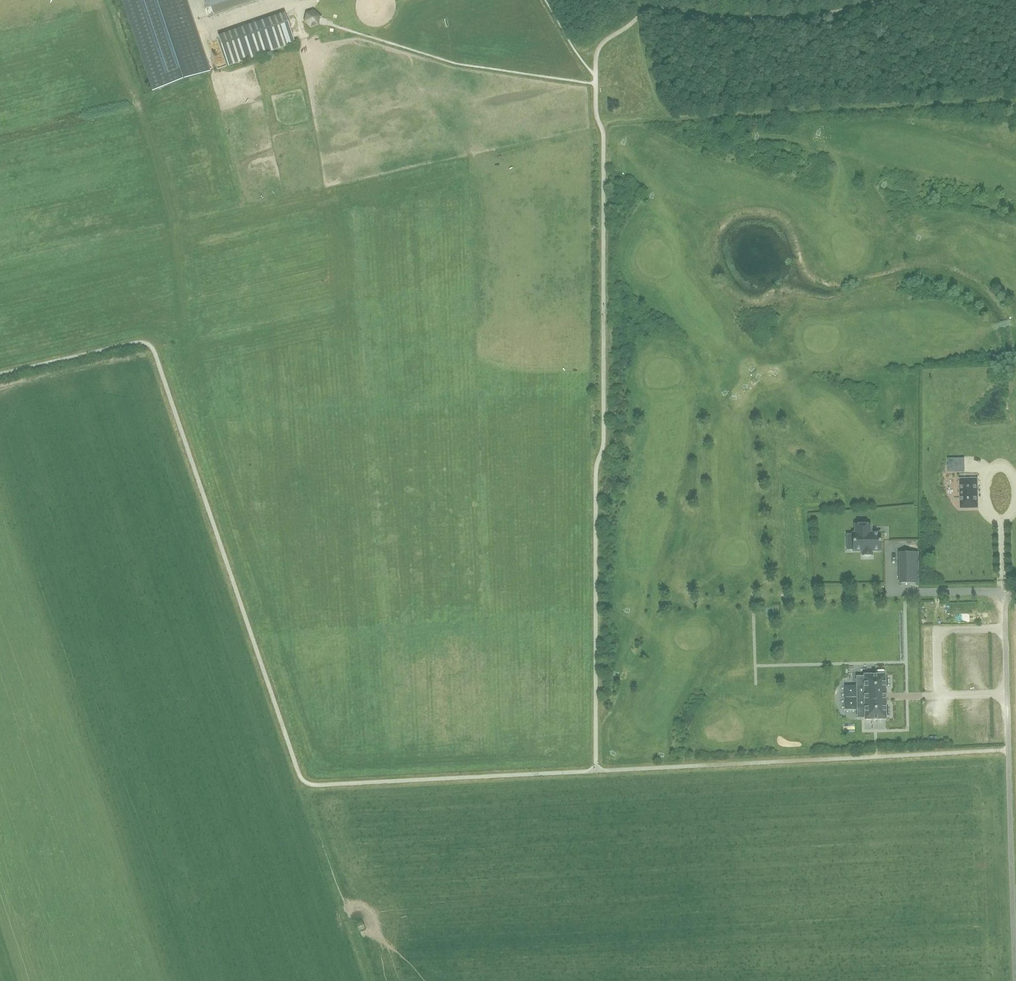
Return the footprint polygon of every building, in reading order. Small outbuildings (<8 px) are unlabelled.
[(153,91),(210,72),(186,0),(123,0),(153,91)] [(318,25),(320,17),(314,11),(307,14),(305,22),(311,27),(318,25)] [(295,43),(286,16),(220,39),(229,66),(295,43)] [(960,479),(961,509),(979,508),(978,478),(960,479)] [(853,533),(853,551),(863,551),(863,555),(872,555),(872,551),(880,551),(880,533),(870,533),(870,525),(855,525),(855,533),(853,533)] [(901,553),(901,583),(918,583),(918,553),(901,553)] [(885,689),(885,674),(864,675),(864,687),(857,688),(857,707),(864,707),(865,719),(886,719),(886,704),(886,696),(886,689),(885,689)]
